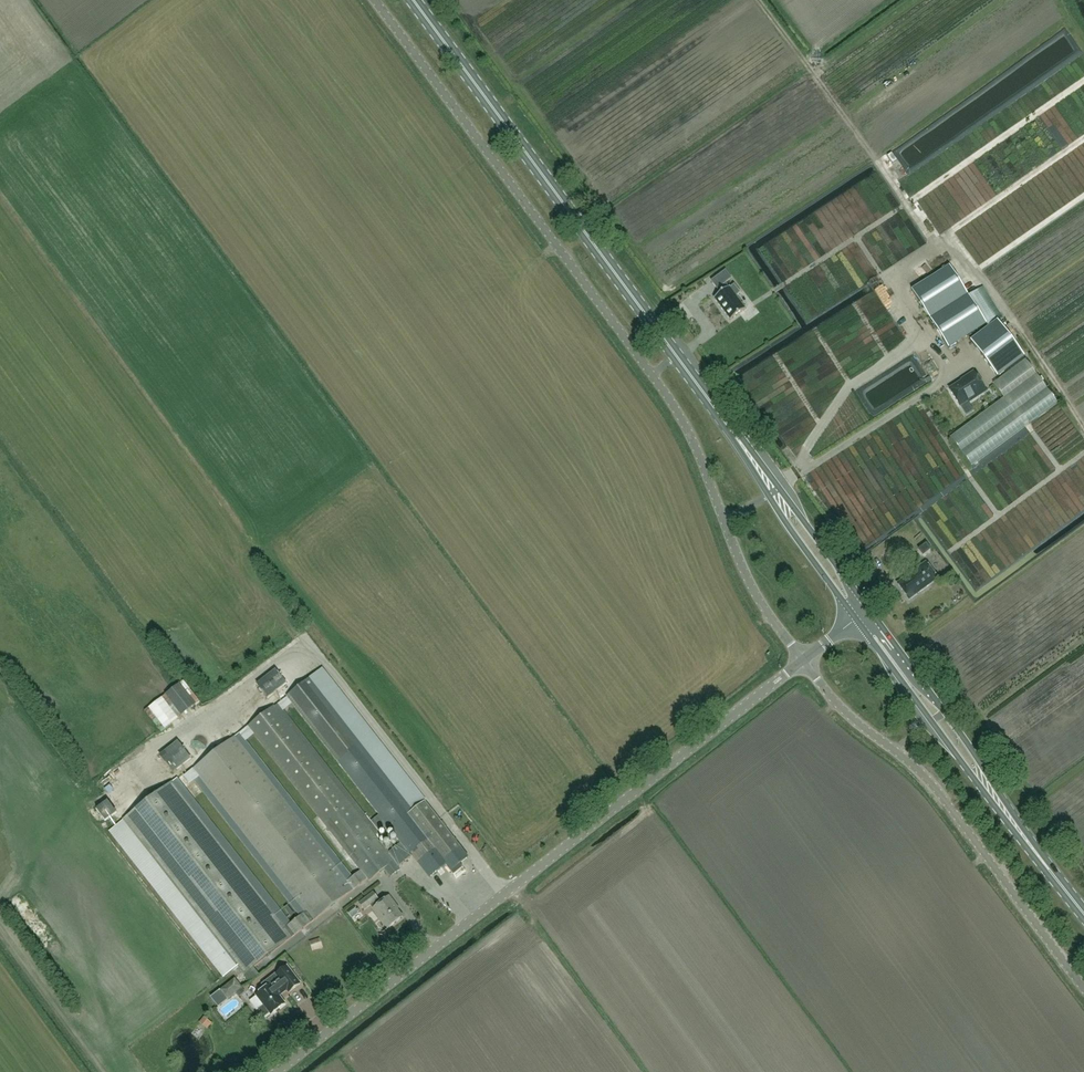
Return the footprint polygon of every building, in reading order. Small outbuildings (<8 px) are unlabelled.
[(915,292),(920,302),(954,283),(940,256),(904,276),(914,292),(915,292)] [(730,320),(730,321),(746,309),(745,309),(736,296),(740,293),(734,285),(730,288),(730,287),(729,287),(726,283),(732,279),(726,271),(712,281),(717,289),(718,289),(721,293),(714,298),(714,299),(715,299),(730,320)] [(997,320),(977,290),(968,295),(986,324),(988,327),(997,320)] [(740,300),(747,310),(757,303),(750,292),(740,300)] [(986,324),(968,295),(931,320),(949,348),(986,324)] [(970,340),(997,376),(1024,356),(997,320),(988,327),(970,340)] [(885,346),(892,343),(890,336),(901,331),(897,322),(878,330),(885,346)] [(869,338),(861,342),(861,343),(856,346),(861,356),(875,348),(869,338)] [(933,356),(922,359),(927,374),(937,371),(933,356)] [(1057,403),(1026,360),(993,384),(1004,399),(950,438),(971,467),(1057,403)] [(967,377),(949,389),(960,405),(968,400),(969,401),(986,390),(974,372),(966,376),(967,377)] [(926,544),(919,549),(923,555),(931,549),(926,544)] [(897,583),(909,599),(938,578),(926,562),(897,583)] [(312,921),(367,878),(369,880),(383,869),(393,861),(397,867),(411,855),(418,863),(434,850),(443,862),(461,848),(424,801),(417,806),(314,674),(287,695),(401,843),(387,854),(338,790),(343,787),(277,703),(248,726),(318,816),(313,820),(356,874),(347,881),(234,737),(193,769),(305,913),(286,928),(173,782),(120,823),(233,969),(238,965),(245,974),(312,921)] [(399,869),(397,867),(393,861),(383,869),(390,877),(399,869)] [(370,905),(387,928),(402,917),(393,905),(395,904),(389,896),(380,903),(377,899),(378,899),(373,893),(359,903),(364,910),(370,905)] [(352,918),(359,912),(354,907),(347,912),(352,918)] [(314,951),(325,948),(323,939),(312,942),(314,951)] [(271,1015),(285,1004),(280,997),(288,991),(289,992),(300,984),(287,966),(277,974),(276,973),(261,985),(265,989),(256,995),(264,1006),(259,1010),(265,1017),(270,1013),(271,1015)] [(211,1030),(215,1025),(208,1019),(204,1025),(211,1030)]
